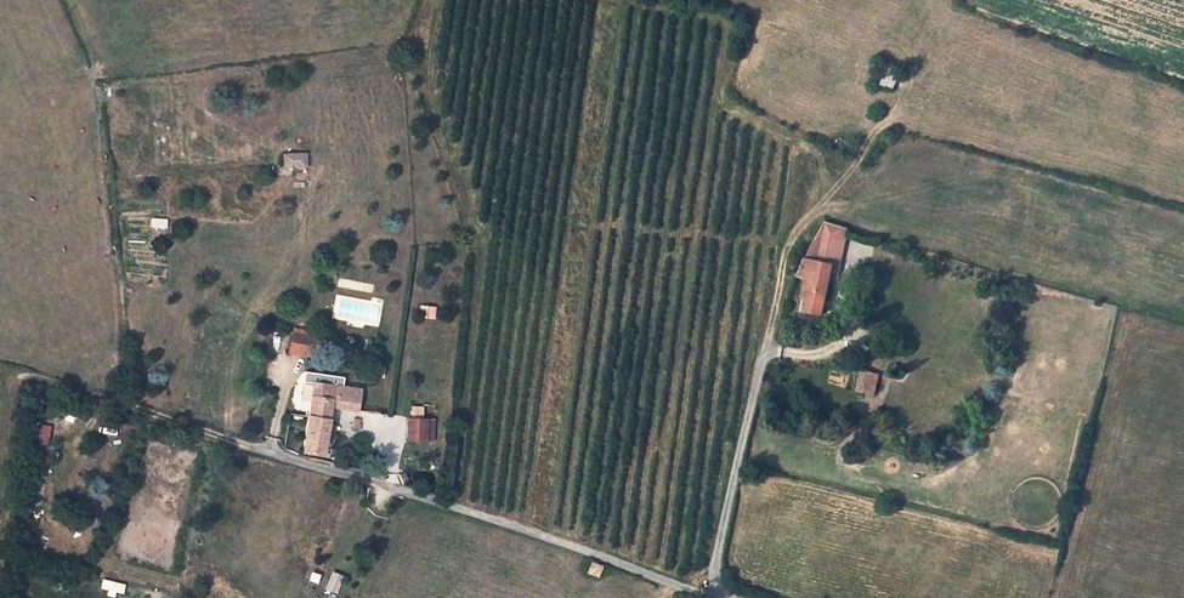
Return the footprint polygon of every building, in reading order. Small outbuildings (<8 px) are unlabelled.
[(307,153),(283,154),(284,168),(308,168),(307,153)] [(805,264),(800,275),(809,280),(804,297),(807,298),(803,312),(822,318),(830,284),(838,286),(839,272),(845,252),(851,229),(826,222),(805,264)] [(791,271),(800,275),(805,264),(796,260),(791,271)] [(292,329),(288,353),(315,358),(319,334),(292,329)] [(863,369),(857,393),(876,397),(881,373),(863,369)] [(313,388),(314,383),(315,379),(300,376),(299,386),(313,388)] [(330,399),(329,406),(357,409),(360,390),(314,383),(313,388),(312,396),(330,399)] [(312,396),(308,415),(327,417),(329,406),(330,399),(312,396)] [(321,455),(324,438),(327,423),(327,417),(308,415),(302,452),(321,455)] [(430,417),(411,415),(409,438),(428,439),(430,417)] [(334,425),(327,423),(324,438),(332,439),(334,425)] [(39,440),(47,440),(47,427),(40,426),(39,440)] [(599,579),(604,568),(592,563),(587,574),(599,579)] [(335,594),(342,576),(329,571),(323,589),(335,594)]
